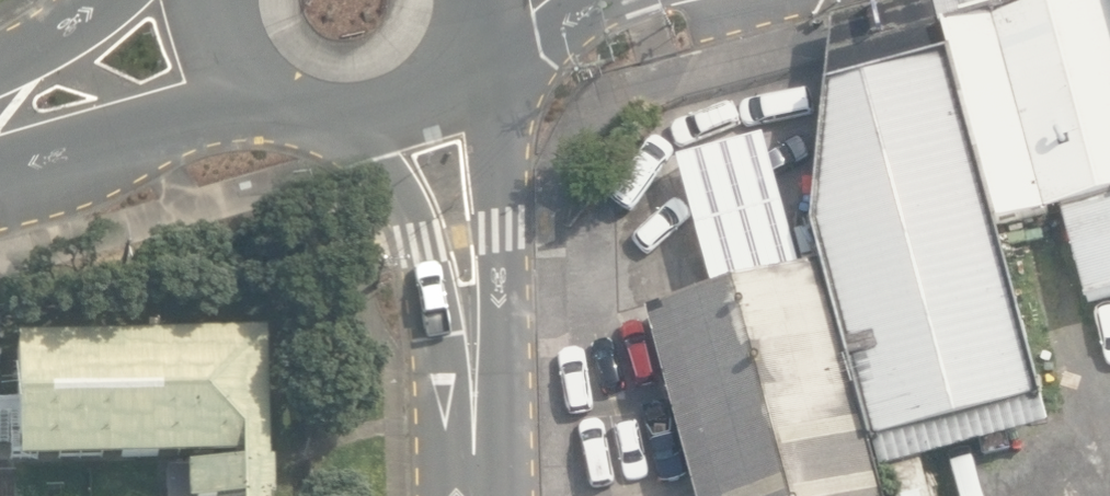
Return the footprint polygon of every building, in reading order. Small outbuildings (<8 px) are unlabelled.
[(943,27),(995,225),(1063,208),(1087,300),(1109,294),(1109,0),(1043,0),(943,27)] [(995,225),(943,27),(827,58),(812,228),(824,267),(872,445),(1042,400),(995,225)] [(651,315),(824,267),(732,102),(646,125),(651,315)] [(651,315),(700,495),(886,495),(872,445),(824,267),(651,315)] [(1104,357),(1109,355),(1109,323),(1096,326),(1104,357)] [(272,464),(267,464),(264,336),(18,342),(21,464),(188,461),(189,495),(272,495),(272,464)] [(895,495),(931,495),(924,466),(889,475),(895,495)]
